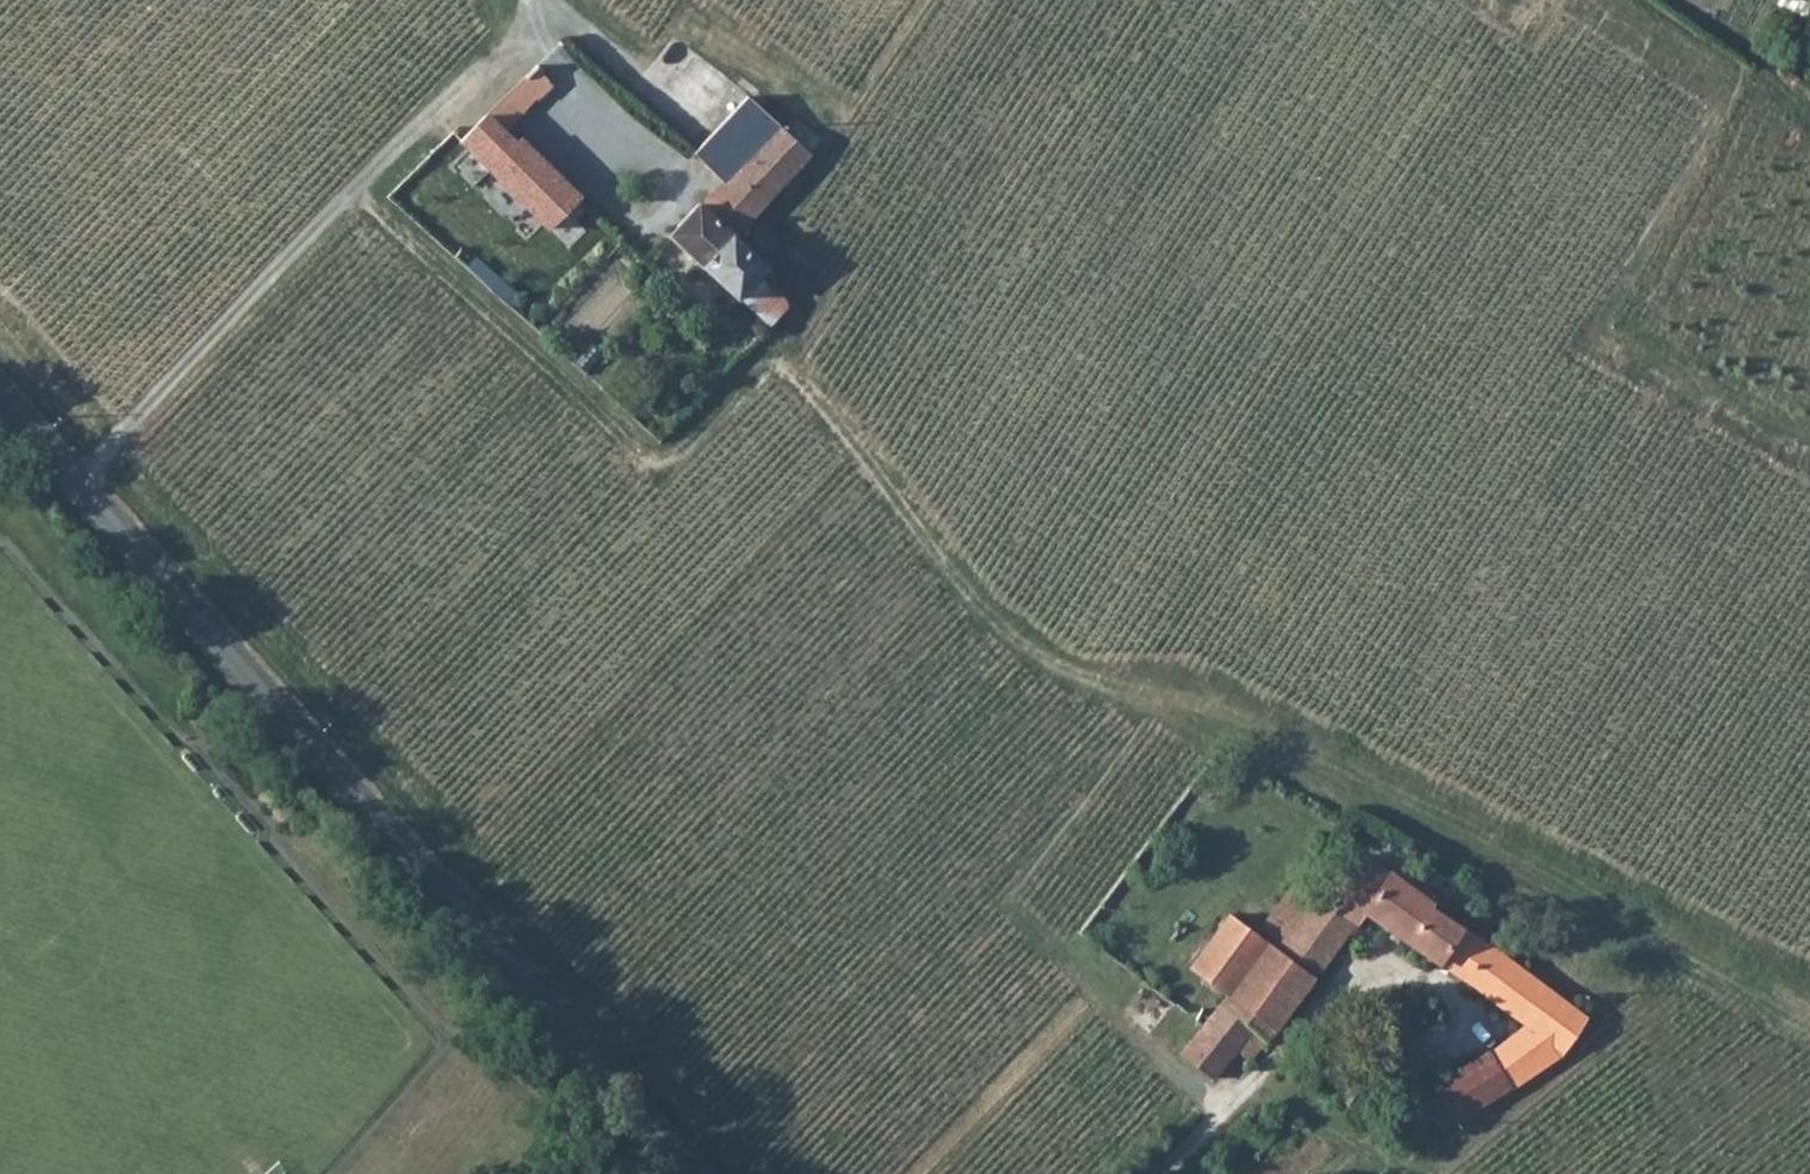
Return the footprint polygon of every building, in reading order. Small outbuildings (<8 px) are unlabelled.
[(477,121),(457,140),(548,229),(581,197),(535,151),(517,140),(515,141),(503,130),(535,97),(539,101),(554,86),(535,67),(529,73),(512,55),(461,105),(477,121)] [(698,202),(667,235),(768,328),(787,306),(770,266),(737,235),(811,156),(746,95),(691,153),(723,183),(701,205),(698,202)] [(1225,996),(1180,1051),(1214,1081),(1236,1052),(1251,1064),(1365,916),(1440,966),(1523,1025),(1418,1094),(1439,1131),(1562,1054),(1585,1020),(1496,950),(1368,855),(1348,882),(1330,870),(1312,899),(1280,941),(1273,936),(1225,996)] [(1186,966),(1225,996),(1273,936),(1280,941),(1312,899),(1291,882),(1254,932),(1226,912),(1186,966)]
